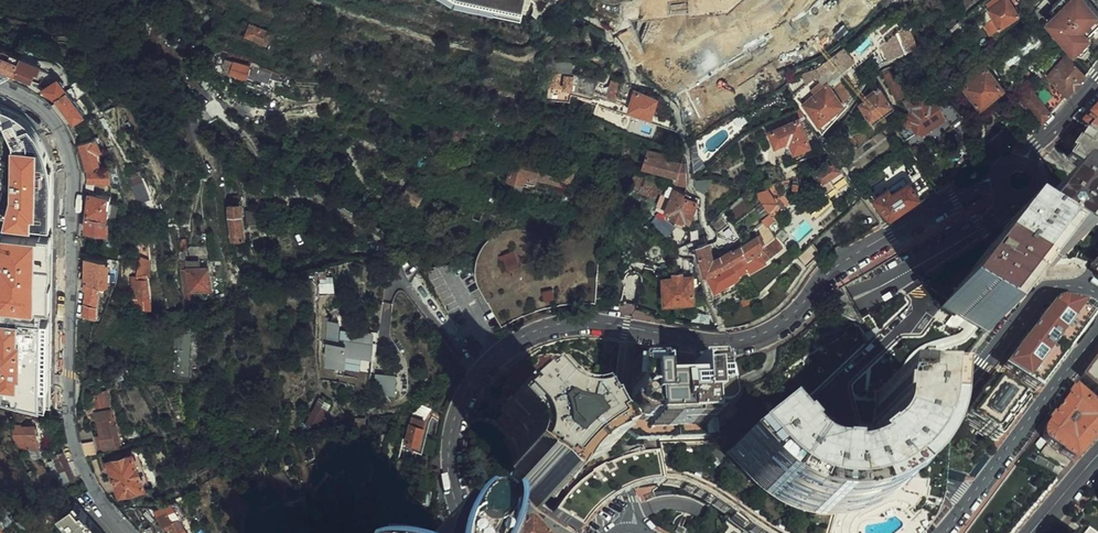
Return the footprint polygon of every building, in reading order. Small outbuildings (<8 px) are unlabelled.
[(522,4),(505,0),(472,0),(521,12),(522,4)] [(995,17),(1001,26),(1019,12),(1010,0),(1003,0),(989,10),(995,17)] [(1097,60),(1097,9),(1097,10),(1086,0),(1072,0),(1048,24),(1076,50),(1072,54),(1089,71),(1093,67),(1097,60)] [(720,17),(723,25),(740,16),(739,15),(737,11),(720,17)] [(742,19),(739,15),(740,16),(723,25),(724,28),(742,19)] [(992,32),(1001,26),(995,17),(986,24),(992,32)] [(903,27),(908,24),(904,18),(899,21),(903,27)] [(267,44),(272,31),(244,19),(240,32),(267,44)] [(910,52),(920,47),(908,26),(899,33),(902,39),(885,48),(892,60),(909,51),(910,52)] [(644,28),(622,40),(630,55),(652,42),(644,28)] [(224,35),(210,29),(205,42),(220,49),(224,35)] [(790,41),(794,51),(807,46),(802,35),(790,41)] [(805,104),(820,121),(828,114),(830,117),(837,111),(835,108),(852,95),(839,79),(841,78),(837,74),(855,59),(845,47),(821,66),(807,71),(804,75),(809,82),(818,76),(822,81),(811,90),(816,95),(805,104)] [(338,60),(344,60),(344,50),(332,49),(332,59),(338,60)] [(19,57),(1,51),(0,53),(0,56),(17,63),(19,57)] [(250,58),(227,52),(224,62),(227,68),(229,68),(229,69),(246,74),(250,58)] [(1048,73),(1069,94),(1087,74),(1067,54),(1048,73)] [(13,75),(17,63),(0,56),(0,70),(13,75)] [(750,81),(745,70),(755,66),(761,63),(757,56),(721,74),(722,76),(715,79),(724,97),(734,92),(732,89),(750,81)] [(19,57),(17,63),(13,75),(31,81),(34,73),(37,74),(41,66),(19,57)] [(252,76),(257,59),(250,58),(246,74),(252,76)] [(988,61),(984,64),(988,70),(993,67),(988,61)] [(984,64),(982,62),(960,80),(981,106),(1003,88),(988,70),(984,64)] [(750,81),(760,76),(755,66),(745,70),(750,81)] [(894,66),(886,70),(882,72),(897,97),(907,91),(894,66)] [(10,82),(13,75),(0,70),(0,78),(10,82)] [(594,90),(596,78),(577,74),(577,76),(568,74),(565,86),(593,93),(594,90)] [(635,86),(636,84),(633,84),(601,77),(601,79),(596,78),(594,90),(616,100),(618,96),(631,101),(635,86)] [(49,94),(55,97),(56,96),(65,89),(59,80),(43,90),(49,94)] [(1047,81),(1035,93),(1052,113),(1065,99),(1047,81)] [(1052,113),(1035,93),(1028,83),(1015,94),(1025,107),(1028,105),(1042,122),(1052,113)] [(647,92),(648,90),(635,86),(631,101),(630,104),(653,112),(658,96),(647,92)] [(859,104),(874,123),(895,108),(880,86),(876,89),(878,91),(859,104)] [(83,114),(65,89),(56,96),(57,98),(71,117),(73,121),(83,114)] [(955,104),(942,97),(934,95),(930,98),(925,92),(909,101),(914,109),(913,112),(910,115),(915,123),(919,128),(920,128),(922,130),(944,113),(949,118),(961,109),(955,104)] [(66,121),(71,117),(57,98),(51,102),(66,121)] [(1097,127),(1097,105),(1082,122),(1091,130),(1097,127)] [(800,120),(806,117),(800,109),(767,127),(777,144),(784,141),(788,148),(795,145),(797,148),(811,140),(800,120)] [(160,135),(165,131),(161,125),(156,128),(160,135)] [(448,136),(446,143),(462,146),(464,133),(440,128),(439,134),(448,136)] [(475,135),(464,133),(462,146),(472,148),(475,135)] [(1089,136),(1066,168),(1097,191),(1097,143),(1089,136)] [(80,143),(88,169),(103,167),(96,150),(98,149),(94,137),(80,143)] [(902,142),(893,148),(896,152),(904,146),(902,142)] [(81,159),(82,164),(83,170),(88,169),(80,143),(76,144),(79,154),(81,159)] [(12,223),(52,223),(51,159),(41,159),(41,146),(11,146),(12,223)] [(676,180),(688,181),(686,163),(659,154),(659,153),(654,152),(654,153),(654,162),(656,163),(655,168),(676,174),(676,180)] [(830,178),(842,171),(832,155),(812,169),(822,184),(803,202),(812,214),(831,197),(827,191),(835,185),(834,184),(830,178)] [(541,157),(535,156),(513,159),(507,182),(533,189),(537,176),(563,183),(565,176),(572,178),(574,168),(541,159),(541,157)] [(117,165),(103,167),(88,169),(89,181),(107,180),(110,180),(110,172),(118,171),(117,165)] [(589,174),(575,167),(574,168),(572,178),(594,185),(589,174)] [(671,184),(637,169),(631,181),(642,187),(645,181),(661,188),(658,196),(665,199),(671,184)] [(834,184),(846,176),(842,171),(830,178),(834,184)] [(129,180),(140,208),(154,206),(150,197),(148,198),(139,176),(129,180)] [(400,194),(414,204),(425,189),(410,179),(400,194)] [(877,196),(878,198),(915,186),(912,182),(909,181),(905,184),(901,179),(877,196)] [(106,192),(107,180),(89,181),(85,181),(85,189),(106,192)] [(690,197),(692,193),(686,191),(676,186),(667,207),(674,211),(673,212),(683,217),(684,215),(690,218),(698,200),(690,197)] [(1006,227),(942,308),(986,348),(1049,262),(1070,276),(1097,235),(1097,222),(1055,189),(1022,235),(1006,227)] [(759,192),(772,214),(774,217),(783,210),(768,190),(759,192)] [(109,216),(109,214),(110,202),(110,195),(89,193),(87,214),(109,216)] [(228,215),(231,240),(242,239),(238,201),(228,202),(228,215)] [(119,202),(110,202),(109,214),(118,215),(119,202)] [(769,225),(776,220),(774,217),(772,214),(765,219),(769,225)] [(105,230),(109,231),(106,218),(87,216),(87,229),(105,230)] [(113,249),(109,231),(105,230),(105,248),(113,249)] [(208,232),(194,234),(196,250),(198,262),(210,261),(212,261),(208,232)] [(494,299),(504,311),(524,315),(534,312),(543,309),(553,306),(563,304),(573,303),(583,302),(593,301),(597,301),(598,251),(559,254),(548,252),(543,246),(540,243),(536,240),(532,238),(528,236),(524,234),(520,233),(515,232),(511,232),(507,233),(503,234),(499,235),(495,237),(491,239),(487,242),(484,245),(483,246),(481,251),(479,256),(477,260),(476,265),(476,270),(476,272),(478,281),(486,295),(489,295),(494,299)] [(707,273),(709,272),(735,259),(762,247),(765,245),(761,239),(763,238),(760,233),(733,249),(714,259),(708,242),(699,245),(701,251),(707,273)] [(38,307),(39,263),(50,263),(50,235),(2,234),(2,259),(0,259),(0,306),(38,307)] [(776,237),(765,245),(762,247),(769,255),(772,258),(786,246),(776,237)] [(149,297),(147,274),(149,273),(149,260),(148,244),(140,245),(141,257),(142,257),(138,273),(139,276),(131,277),(130,299),(140,298),(149,297)] [(817,252),(811,245),(797,257),(807,267),(811,262),(817,252)] [(762,247),(735,259),(743,272),(751,268),(752,269),(768,261),(766,257),(769,255),(762,247)] [(1082,264),(1097,280),(1097,248),(1082,264)] [(685,271),(697,269),(693,257),(686,256),(683,261),(685,271)] [(86,257),(85,280),(105,284),(106,259),(86,257)] [(734,279),(733,277),(743,272),(735,259),(709,272),(717,288),(720,286),(734,279)] [(185,272),(189,294),(210,291),(207,270),(185,272)] [(693,304),(703,303),(703,298),(695,298),(693,274),(683,274),(683,271),(674,271),(674,275),(664,276),(665,300),(693,299),(693,304)] [(185,272),(179,273),(183,295),(189,294),(185,272)] [(320,276),(320,291),(335,291),(334,275),(320,276)] [(103,294),(105,284),(85,280),(84,290),(86,290),(84,301),(84,313),(96,315),(100,294),(103,294)] [(641,284),(637,304),(641,305),(653,308),(654,301),(655,289),(645,286),(641,284)] [(491,303),(508,318),(516,319),(524,315),(504,311),(494,299),(489,295),(486,295),(491,303)] [(1056,297),(996,367),(1036,396),(1094,319),(1094,311),(1082,301),(1068,296),(1056,297)] [(150,308),(149,297),(140,298),(141,307),(150,308)] [(45,402),(45,353),(25,353),(25,331),(22,331),(22,317),(0,317),(0,381),(1,381),(1,402),(45,402)] [(334,323),(324,322),(322,370),(369,372),(370,335),(361,335),(361,331),(348,330),(347,340),(334,340),(334,323)] [(1081,376),(1097,392),(1097,353),(1081,376)] [(898,387),(908,389),(911,372),(901,370),(898,387)] [(1025,409),(990,381),(951,430),(986,457),(1025,409)] [(1075,387),(1045,425),(1044,433),(1047,440),(1073,460),(1097,432),(1097,408),(1075,387)] [(95,391),(95,398),(98,397),(100,406),(110,404),(107,389),(95,391)] [(657,392),(626,395),(626,433),(632,444),(644,448),(662,448),(711,446),(725,444),(729,431),(727,414),(723,389),(688,389),(691,413),(659,413),(657,392)] [(935,402),(881,394),(877,440),(864,459),(841,479),(809,478),(788,465),(757,431),(715,467),(739,502),(773,526),(804,532),(893,532),(921,500),(933,451),(935,402)] [(520,396),(488,428),(504,450),(508,468),(503,485),(539,521),(556,497),(577,476),(589,469),(601,461),(572,417),(559,422),(540,415),(520,396)] [(317,400),(313,407),(324,413),(328,406),(317,400)] [(324,413),(313,407),(304,425),(300,423),(300,433),(307,433),(309,428),(315,431),(324,413)] [(107,447),(108,450),(118,447),(118,443),(120,443),(115,423),(112,424),(108,409),(93,412),(98,435),(93,436),(96,450),(107,447)] [(411,424),(407,423),(405,428),(403,440),(407,441),(405,451),(423,455),(432,415),(427,414),(424,421),(412,419),(411,424)] [(354,416),(354,428),(358,429),(363,427),(363,416),(354,416)] [(23,452),(36,450),(32,424),(10,427),(12,442),(16,442),(23,452)] [(92,439),(81,443),(82,446),(86,457),(96,454),(92,439)] [(60,453),(44,461),(58,490),(74,482),(60,453)] [(773,526),(739,502),(715,467),(699,458),(675,453),(652,456),(655,487),(677,490),(697,498),(724,523),(742,532),(804,532),(773,526)] [(108,462),(119,496),(143,488),(131,454),(108,462)] [(550,517),(572,532),(579,532),(596,513),(622,497),(655,487),(652,456),(615,461),(594,474),(589,469),(577,476),(556,497),(563,501),(550,517)] [(404,463),(399,461),(395,480),(403,480),(406,480),(409,468),(403,466),(404,463)] [(414,462),(413,472),(428,473),(428,463),(414,462)] [(53,516),(68,532),(102,532),(99,530),(96,532),(86,522),(90,519),(78,506),(75,509),(68,502),(53,516)] [(172,532),(184,532),(177,520),(183,517),(176,503),(161,511),(164,515),(158,518),(163,527),(168,525),(172,532)] [(511,532),(534,532),(522,519),(511,532)]
